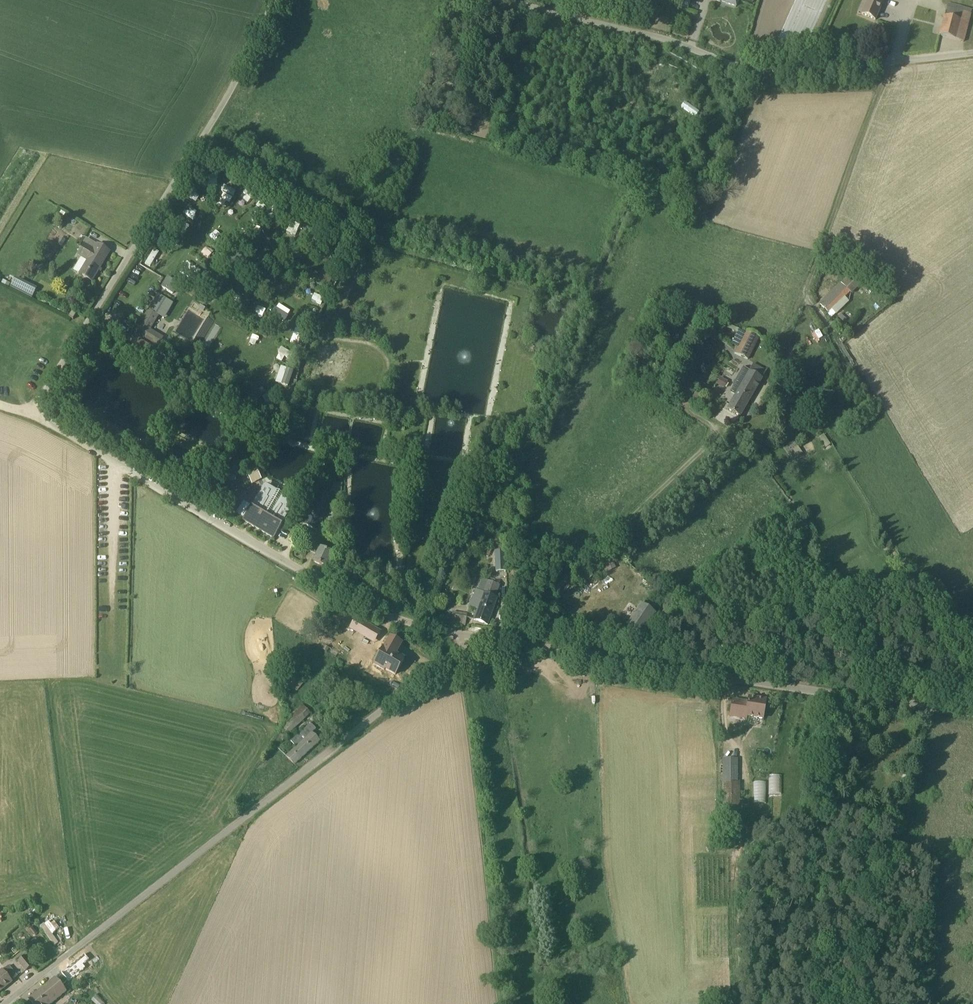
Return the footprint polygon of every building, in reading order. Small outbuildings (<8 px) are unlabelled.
[(678,6),(687,9),(690,0),(680,0),(678,6)] [(862,14),(875,20),(884,0),(867,0),(862,14)] [(963,42),(966,32),(972,8),(947,2),(939,35),(963,42)] [(192,207),(197,201),(188,193),(183,199),(192,207)] [(60,237),(56,243),(60,246),(65,240),(60,237)] [(96,252),(84,246),(79,254),(90,260),(80,275),(92,282),(110,252),(99,246),(96,252)] [(186,262),(183,267),(197,276),(200,271),(186,262)] [(829,312),(844,297),(849,292),(851,294),(858,286),(861,283),(851,273),(841,283),(839,282),(819,302),(829,312)] [(167,274),(160,285),(173,293),(180,282),(167,274)] [(861,283),(858,286),(864,291),(868,286),(863,281),(861,283)] [(285,322),(292,312),(279,303),(272,314),(285,322)] [(158,346),(163,338),(150,330),(158,316),(148,310),(135,332),(158,346)] [(73,320),(77,314),(72,311),(68,317),(73,320)] [(758,339),(744,331),(736,345),(738,346),(734,352),(748,359),(758,339)] [(278,350),(278,361),(290,361),(290,350),(278,350)] [(738,389),(727,409),(740,417),(764,369),(753,364),(749,370),(741,366),(731,385),(738,389)] [(274,381),(287,386),(292,372),(279,367),(274,381)] [(718,376),(715,384),(722,388),(726,381),(718,376)] [(246,418),(243,423),(248,426),(252,421),(246,418)] [(274,538),(282,525),(294,502),(264,483),(250,506),(243,502),(236,514),(243,518),(242,520),(274,538)] [(253,484),(245,488),(249,495),(256,491),(253,484)] [(303,524),(316,530),(317,530),(333,495),(319,488),(303,524)] [(326,568),(332,554),(310,544),(307,550),(317,554),(313,562),(326,568)] [(495,598),(501,579),(498,578),(499,576),(490,573),(488,581),(487,580),(483,592),(475,590),(470,607),(477,609),(473,620),(487,625),(497,598),(495,598)] [(641,635),(656,613),(641,603),(626,625),(641,635)] [(465,626),(466,618),(467,614),(452,611),(450,623),(465,626)] [(382,647),(373,664),(383,670),(384,669),(394,675),(403,660),(394,655),(401,644),(389,637),(383,648),(382,647)] [(353,662),(364,668),(369,660),(358,653),(353,662)] [(285,681),(291,686),(298,679),(291,674),(285,681)] [(762,720),(764,710),(765,700),(749,698),(748,703),(731,700),(729,716),(745,719),(746,717),(762,720)] [(288,734),(310,713),(301,704),(290,715),(292,717),(282,727),(288,734)] [(286,756),(294,764),(321,742),(313,734),(312,733),(316,729),(310,723),(291,741),(296,747),(286,756)] [(723,759),(723,824),(739,824),(739,782),(737,782),(737,759),(723,759)] [(765,782),(753,782),(753,803),(765,803),(765,782)] [(55,932),(53,929),(56,927),(51,918),(39,925),(52,947),(56,944),(50,934),(55,932)] [(30,951),(39,943),(35,937),(25,945),(30,951)] [(25,971),(32,965),(24,956),(17,961),(25,971)] [(9,967),(3,971),(2,970),(0,972),(0,992),(12,982),(11,981),(17,977),(9,967)] [(66,992),(55,977),(28,999),(32,1003),(51,1003),(66,992)] [(63,978),(58,982),(63,988),(68,984),(63,978)]
